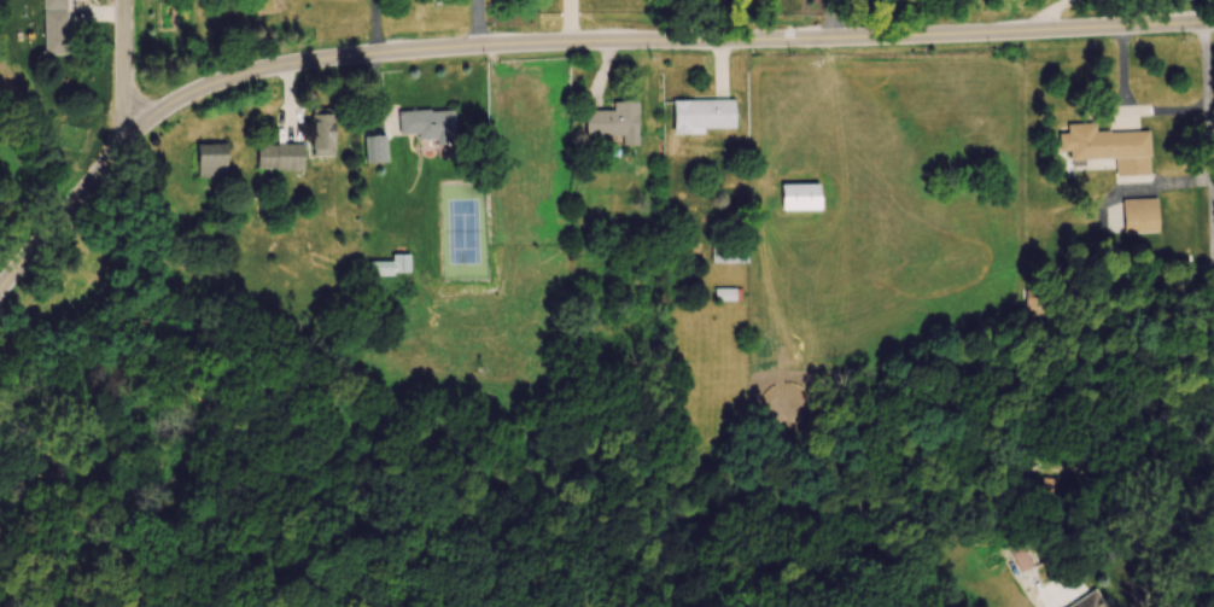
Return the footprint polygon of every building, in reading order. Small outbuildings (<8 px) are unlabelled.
[(70,13),(45,13),(45,56),(70,56),(70,13)] [(736,102),(675,102),(675,133),(736,133),(736,102)] [(639,147),(639,103),(614,103),(614,113),(587,113),(587,137),(623,137),(623,147),(639,147)] [(313,161),(335,161),(335,110),(313,110),(313,161)] [(401,137),(417,136),(417,143),(456,141),(455,111),(400,113),(401,137)] [(1151,159),(1150,132),(1097,133),(1097,124),(1069,125),(1069,135),(1060,135),(1061,153),(1071,152),(1071,161),(1151,159)] [(367,166),(383,165),(382,138),(366,139),(367,166)] [(227,179),(227,146),(198,146),(198,179),(227,179)] [(304,146),(258,146),(258,170),(304,170),(304,146)] [(782,212),(821,212),(821,186),(782,186),(782,212)] [(1159,234),(1159,210),(1125,210),(1125,235),(1159,234)] [(370,263),(370,276),(410,276),(410,257),(392,257),(392,263),(370,263)] [(1047,290),(1028,290),(1028,310),(1047,310),(1047,290)] [(716,303),(738,303),(738,291),(716,291),(716,303)] [(1058,482),(1048,482),(1047,495),(1057,496),(1058,482)] [(1010,549),(1024,573),(1034,567),(1020,543),(1010,549)] [(1101,591),(1071,606),(1110,606),(1101,591)]
